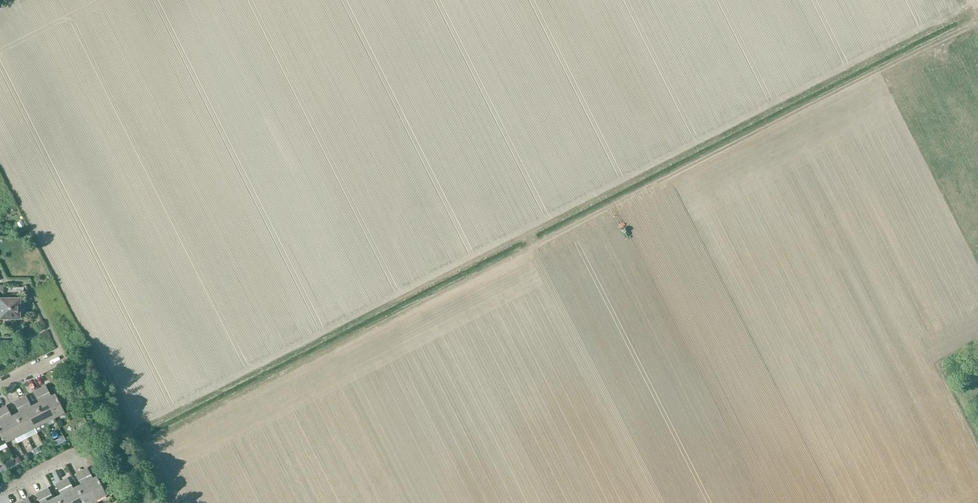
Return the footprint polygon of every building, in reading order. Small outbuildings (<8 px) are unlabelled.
[(2,302),(15,316),(19,316),(19,299),(12,298),(2,298),(2,302)] [(0,302),(0,320),(15,320),(15,316),(2,302),(0,302)] [(971,383),(977,380),(977,364),(965,370),(971,383)] [(39,389),(54,418),(64,413),(54,395),(50,397),(45,386),(39,389)] [(39,389),(33,393),(38,403),(34,405),(46,427),(55,422),(54,418),(39,389)] [(20,399),(19,399),(36,433),(46,428),(46,427),(34,405),(31,407),(25,396),(20,399)] [(19,399),(13,402),(19,413),(15,415),(24,433),(26,438),(36,433),(19,399)] [(0,409),(0,411),(14,438),(16,443),(26,438),(24,433),(15,415),(11,417),(6,406),(0,409)] [(4,443),(14,438),(0,411),(0,435),(4,443)] [(63,437),(53,442),(55,444),(55,446),(65,441),(63,437)] [(15,465),(21,462),(18,457),(13,459),(15,465)] [(12,459),(3,464),(5,469),(15,464),(12,459)] [(87,468),(81,471),(95,500),(110,493),(111,490),(107,483),(105,482),(100,485),(96,477),(92,479),(87,468)] [(76,487),(84,502),(90,502),(95,500),(81,471),(75,474),(80,485),(76,487)] [(61,481),(72,502),(84,502),(76,487),(72,489),(67,478),(61,481)] [(56,497),(60,502),(72,502),(61,481),(55,485),(60,495),(56,497)] [(56,497),(53,499),(47,488),(41,491),(47,502),(60,502),(56,497)] [(41,491),(35,495),(39,502),(47,502),(41,491)]
